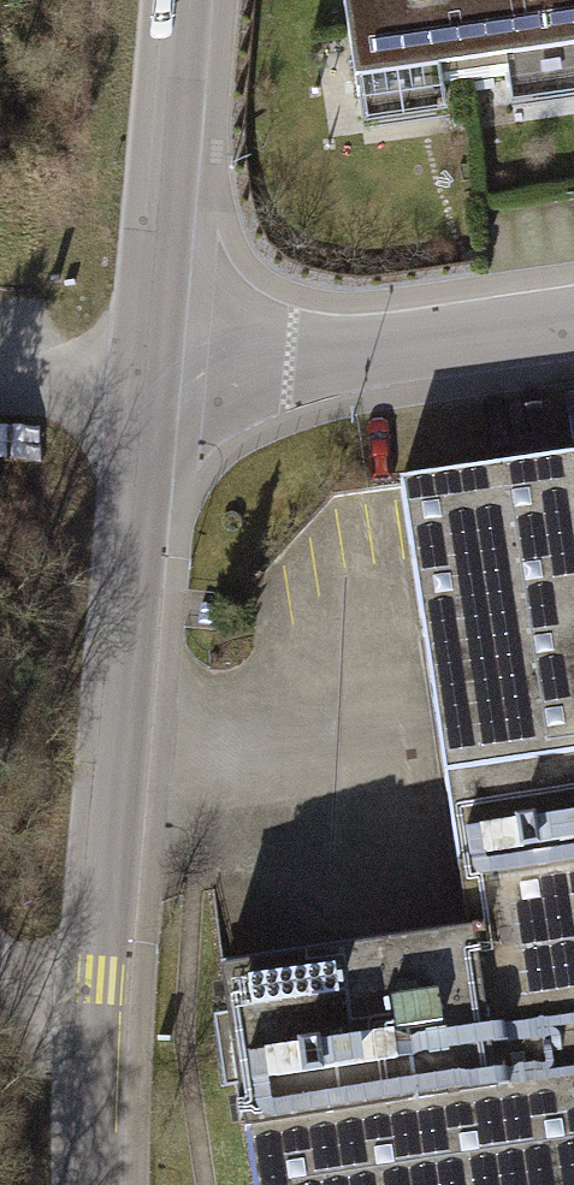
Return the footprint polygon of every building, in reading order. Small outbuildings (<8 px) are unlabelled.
[(352,78),(573,46),(573,0),(341,0),(352,78)] [(413,487),(474,949),(217,983),(244,1184),(573,1184),(573,466),(413,487)]
